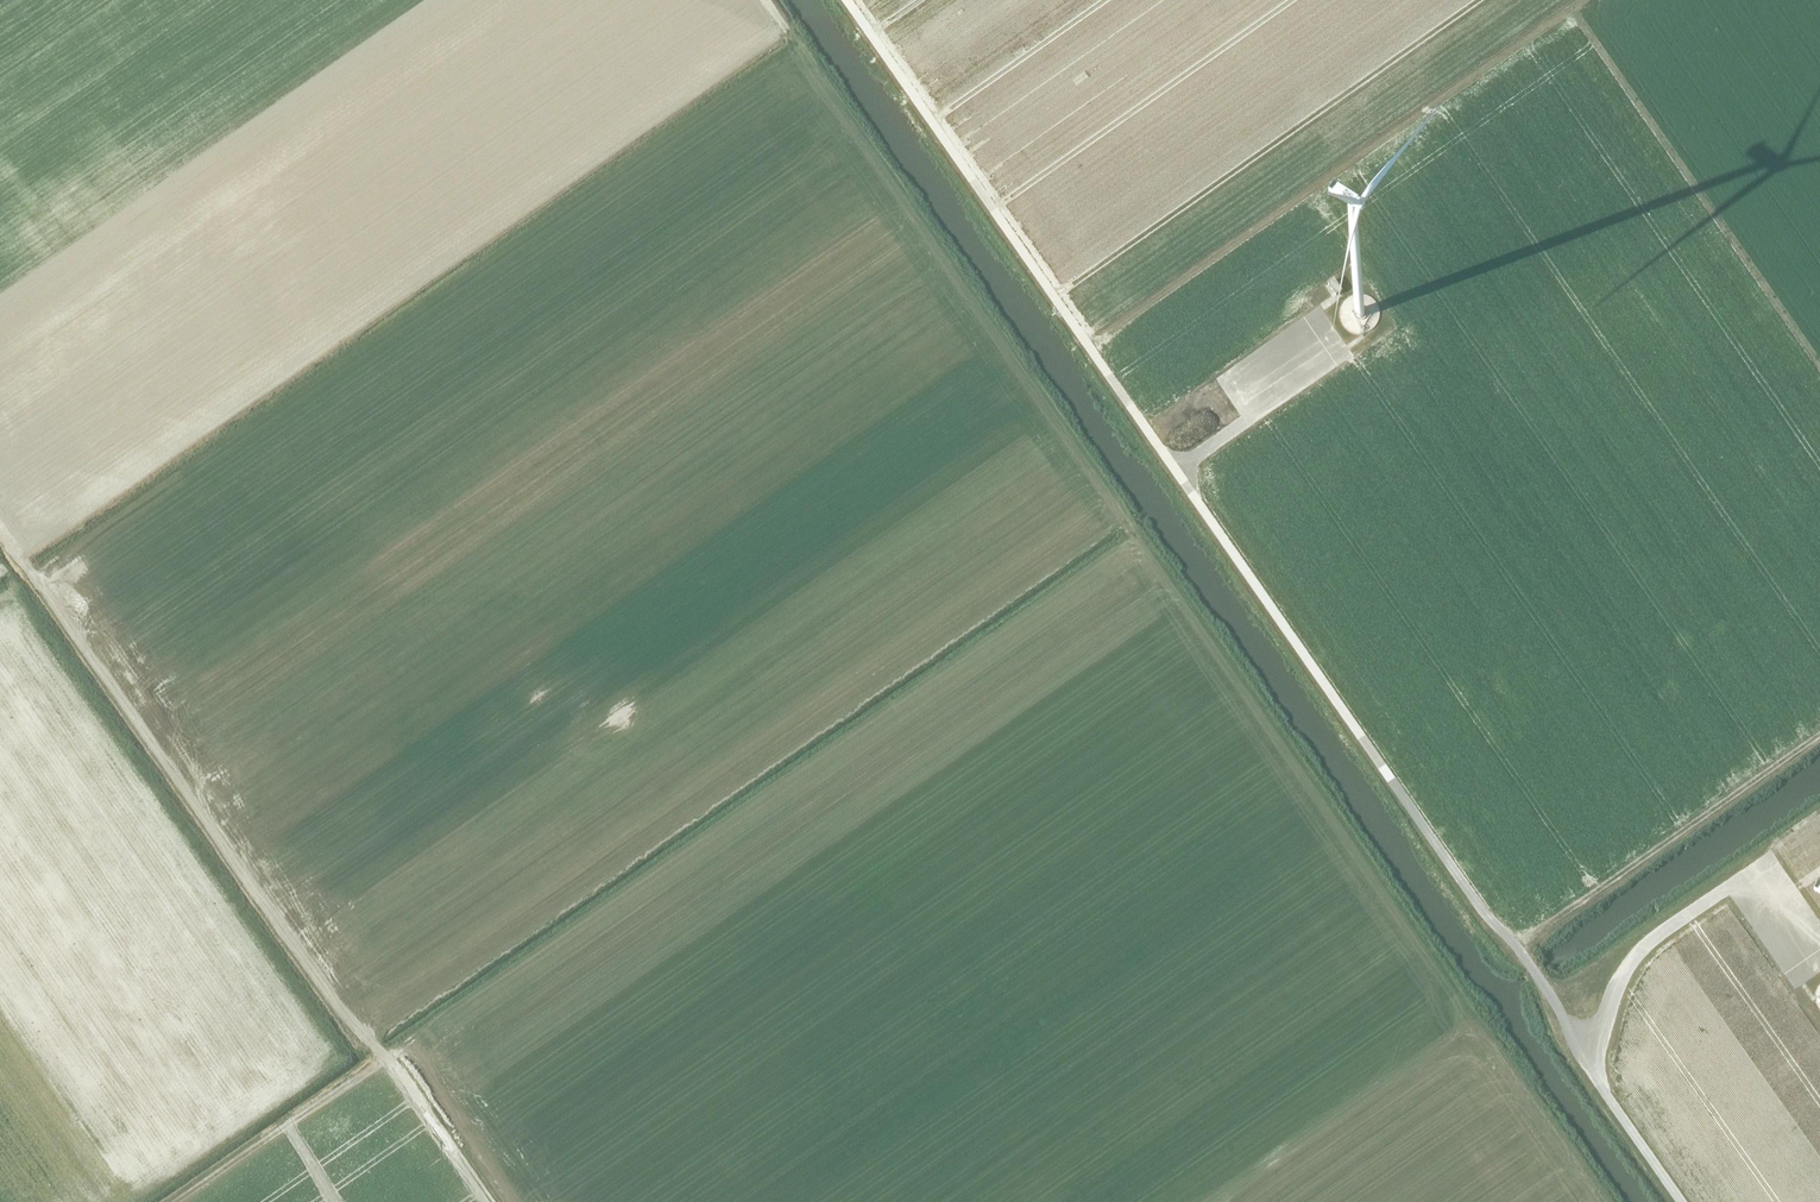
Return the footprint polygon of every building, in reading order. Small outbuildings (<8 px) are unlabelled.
[(1330,296),(1322,300),(1327,309),(1335,304),(1330,296)] [(1353,313),(1353,314),(1353,315),(1353,316),(1353,317),(1354,317),(1354,318),(1355,319),(1356,320),(1357,320),(1358,320),(1358,321),(1359,321),(1360,321),(1361,321),(1362,321),(1362,320),(1363,320),(1364,320),(1365,319),(1365,318),(1366,318),(1366,317),(1367,316),(1367,315),(1367,314),(1367,313),(1367,312),(1367,311),(1366,311),(1366,310),(1365,309),(1365,308),(1364,308),(1363,307),(1362,307),(1361,307),(1360,307),(1359,307),(1358,307),(1357,307),(1356,308),(1355,308),(1355,309),(1354,310),(1353,311),(1353,312),(1353,313)]
